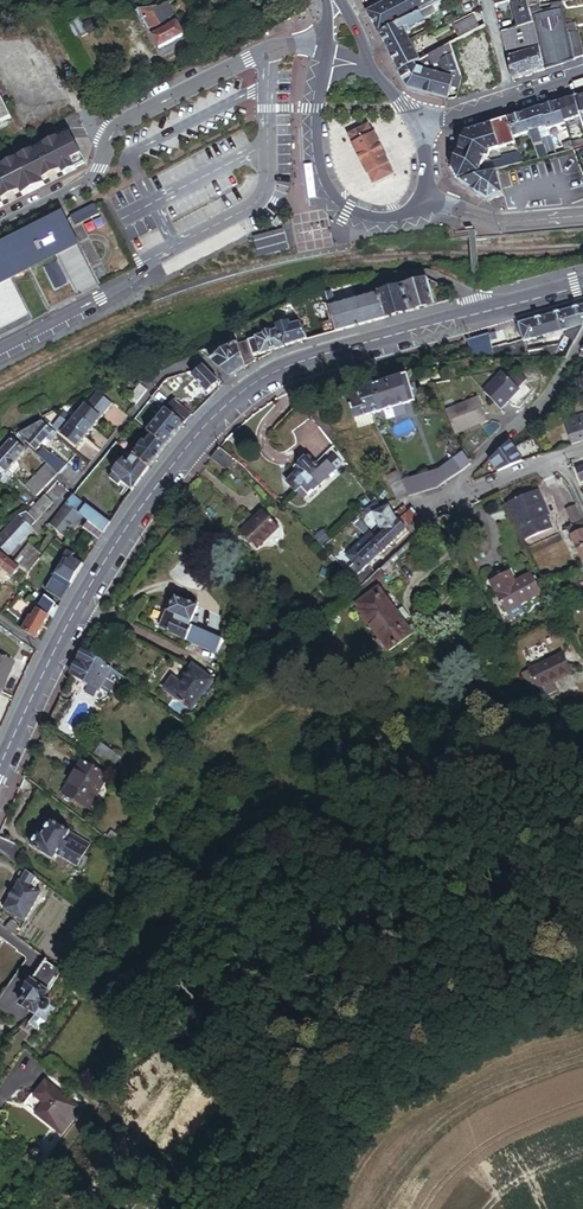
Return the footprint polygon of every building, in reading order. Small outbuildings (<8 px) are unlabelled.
[(366,13),(398,72),(419,61),(406,35),(410,34),(411,30),(424,23),(423,19),(436,12),(438,8),(443,5),(448,14),(472,0),(391,0),(366,13)] [(516,0),(511,1),(517,28),(534,24),(537,38),(566,31),(573,60),(582,57),(575,24),(565,26),(561,11),(545,15),(543,6),(541,6),(539,0),(516,0)] [(305,1),(292,7),(295,14),(308,7),(305,1)] [(159,7),(137,10),(159,50),(185,37),(169,6),(161,10),(159,7)] [(480,29),(474,16),(453,27),(460,40),(480,29)] [(97,17),(81,25),(87,35),(103,27),(97,17)] [(78,20),(66,27),(74,42),(87,35),(81,25),(78,20)] [(544,69),(537,38),(534,24),(517,28),(501,32),(512,79),(544,69)] [(573,60),(566,31),(537,38),(544,69),(573,60)] [(449,46),(419,61),(398,72),(406,89),(446,99),(451,79),(443,76),(444,73),(458,72),(449,46)] [(574,97),(580,117),(582,127),(582,94),(574,97)] [(580,117),(574,97),(558,102),(564,121),(580,117)] [(10,122),(0,102),(0,126),(10,122)] [(564,121),(558,102),(541,108),(546,127),(547,130),(565,125),(564,121)] [(541,144),(538,130),(546,127),(541,108),(524,114),(529,132),(533,146),(541,144)] [(529,132),(524,114),(507,119),(513,137),(529,132)] [(513,137),(507,119),(492,124),(498,148),(515,144),(513,137)] [(498,148),(492,124),(467,132),(451,169),(457,181),(521,163),(517,150),(501,155),(502,158),(491,161),(489,156),(486,158),(485,152),(498,148)] [(394,175),(369,125),(347,136),(373,186),(394,175)] [(21,193),(23,197),(23,198),(45,186),(43,182),(62,172),(64,177),(75,171),(75,170),(84,165),(81,158),(82,158),(70,133),(59,139),(59,138),(42,146),(43,148),(35,152),(34,150),(0,167),(1,169),(0,169),(0,204),(21,193)] [(570,142),(569,141),(562,143),(564,151),(582,146),(582,139),(570,142)] [(545,157),(541,144),(533,146),(537,159),(545,157)] [(498,148),(485,152),(486,158),(489,156),(491,161),(502,158),(501,155),(498,148)] [(502,171),(458,183),(459,186),(489,205),(493,199),(509,195),(502,171)] [(45,186),(64,177),(62,172),(43,182),(45,186)] [(23,198),(23,197),(21,193),(0,204),(0,207),(1,208),(23,198)] [(94,206),(71,217),(76,226),(99,215),(94,206)] [(31,321),(10,280),(29,270),(50,312),(98,288),(63,219),(6,248),(8,253),(0,257),(0,337),(31,321)] [(286,233),(255,241),(259,259),(290,251),(286,233)] [(8,253),(6,248),(4,245),(0,247),(0,257),(8,253)] [(453,301),(451,292),(431,282),(428,282),(425,282),(422,284),(404,289),(410,313),(453,301)] [(380,295),(379,288),(370,291),(371,297),(338,307),(335,294),(327,297),(338,334),(386,320),(380,295)] [(386,320),(410,313),(404,289),(380,295),(386,320)] [(524,343),(566,332),(556,351),(527,351),(529,360),(564,360),(582,326),(582,309),(520,326),(524,343)] [(308,342),(300,322),(279,329),(279,330),(285,349),(308,342)] [(285,349),(279,330),(264,335),(264,337),(246,343),(244,335),(237,337),(239,344),(246,369),(253,365),(252,358),(285,349)] [(490,334),(467,341),(469,360),(473,359),(529,360),(527,351),(524,343),(508,346),(508,344),(493,347),(490,334)] [(218,344),(225,355),(237,346),(231,336),(218,344)] [(246,369),(239,344),(237,346),(225,355),(212,364),(231,381),(246,369)] [(375,373),(373,366),(359,370),(361,377),(375,373)] [(219,385),(205,370),(193,381),(208,396),(219,385)] [(483,392),(500,411),(521,392),(520,391),(527,385),(522,380),(515,386),(502,373),(483,392)] [(402,378),(348,397),(355,421),(373,415),(413,401),(406,379),(402,378)] [(128,402),(134,406),(144,392),(138,388),(128,402)] [(112,406),(98,395),(90,407),(96,412),(94,414),(86,408),(78,418),(94,430),(112,406)] [(446,413),(455,436),(487,424),(478,401),(446,413)] [(192,418),(174,403),(167,411),(185,426),(192,418)] [(317,407),(306,411),(328,440),(335,435),(326,423),(328,422),(317,407)] [(167,450),(185,426),(167,411),(148,435),(153,438),(167,450)] [(355,421),(358,430),(376,424),(373,415),(355,421)] [(567,446),(575,444),(582,441),(582,415),(569,419),(561,426),(567,446)] [(78,418),(69,427),(86,441),(94,430),(78,418)] [(69,427),(62,422),(55,430),(78,450),(86,441),(69,427)] [(32,438),(27,444),(35,452),(44,442),(46,444),(48,441),(51,444),(56,436),(42,424),(27,432),(32,438)] [(27,432),(19,441),(24,446),(27,444),(32,438),(27,432)] [(0,443),(0,445),(15,438),(12,436),(4,438),(0,443)] [(231,436),(224,444),(236,454),(243,446),(231,436)] [(30,451),(24,446),(19,441),(15,438),(0,445),(0,447),(18,463),(30,451)] [(150,471),(167,450),(153,438),(147,446),(145,445),(139,451),(141,453),(136,460),(150,471)] [(509,442),(489,460),(497,472),(520,462),(509,442)] [(0,447),(0,465),(12,477),(19,469),(18,463),(0,447)] [(219,449),(210,460),(226,472),(234,460),(219,449)] [(63,470),(52,460),(50,461),(41,453),(37,458),(44,463),(58,476),(63,470)] [(150,471),(136,460),(127,454),(107,480),(118,489),(121,485),(132,494),(150,471)] [(386,476),(396,500),(439,487),(469,464),(462,455),(430,476),(403,484),(398,472),(386,476)] [(288,483),(296,491),(300,487),(308,496),(332,475),(335,478),(339,474),(336,470),(343,464),(335,456),(320,470),(310,459),(300,468),(302,470),(288,483)] [(58,476),(44,463),(33,477),(46,489),(58,476)] [(0,465),(0,485),(2,487),(12,477),(0,465)] [(46,489),(33,477),(23,487),(36,500),(46,489)] [(300,487),(296,491),(304,500),(308,496),(300,487)] [(537,491),(506,507),(524,542),(552,527),(546,516),(549,515),(537,491)] [(49,493),(28,517),(27,515),(17,518),(18,520),(0,539),(0,548),(9,557),(30,535),(28,532),(58,501),(49,493)] [(17,501),(28,512),(36,505),(24,494),(17,501)] [(75,499),(53,528),(61,533),(63,531),(71,536),(83,520),(85,522),(81,527),(85,530),(83,532),(98,544),(110,527),(75,499)] [(372,548),(374,545),(386,534),(398,522),(393,516),(391,514),(389,506),(373,511),(378,532),(366,542),(372,548)] [(582,564),(582,527),(573,506),(565,509),(574,528),(567,531),(582,564)] [(404,528),(417,516),(410,509),(408,512),(402,507),(393,516),(398,522),(404,528)] [(262,509),(240,529),(256,546),(278,526),(262,509)] [(356,519),(350,525),(355,531),(362,524),(356,519)] [(406,530),(404,528),(398,522),(386,534),(394,542),(406,530)] [(313,537),(324,548),(331,541),(321,530),(313,537)] [(63,531),(61,533),(68,540),(71,536),(63,531)] [(394,542),(386,534),(374,545),(382,554),(394,542)] [(372,548),(366,542),(350,556),(358,564),(362,561),(360,559),(372,548)] [(382,554),(374,545),(372,548),(360,559),(362,561),(369,567),(382,554)] [(28,546),(25,551),(38,560),(41,555),(28,546)] [(0,554),(0,570),(11,579),(19,569),(26,574),(38,560),(25,551),(14,565),(0,554)] [(67,560),(46,592),(62,602),(84,567),(68,551),(64,558),(67,560)] [(362,561),(358,564),(365,571),(372,577),(375,574),(369,567),(362,561)] [(360,588),(355,591),(360,598),(370,592),(385,576),(379,570),(375,574),(372,577),(365,571),(353,580),(360,588)] [(508,574),(490,583),(506,613),(541,594),(531,576),(514,585),(508,574)] [(397,613),(380,591),(358,607),(362,612),(360,613),(380,639),(377,641),(384,652),(388,649),(389,652),(412,635),(404,623),(397,613)] [(31,615),(23,631),(36,639),(56,603),(44,597),(34,616),(31,615)] [(160,629),(186,641),(191,628),(194,630),(198,620),(194,618),(198,609),(196,609),(188,605),(176,600),(169,614),(167,613),(160,629)] [(397,613),(404,623),(409,620),(402,610),(397,613)] [(194,630),(191,628),(186,641),(218,655),(223,642),(194,630)] [(223,642),(218,655),(227,658),(232,646),(223,642)] [(130,684),(85,650),(72,675),(97,695),(107,682),(110,684),(111,683),(115,686),(123,692),(130,684)] [(562,654),(529,669),(530,670),(538,687),(538,688),(571,673),(562,654)] [(12,666),(0,661),(0,697),(12,666)] [(530,670),(520,675),(528,692),(538,687),(530,670)] [(173,680),(164,691),(190,711),(210,686),(191,671),(179,685),(173,680)] [(104,700),(115,686),(111,683),(110,684),(107,682),(97,695),(104,700)] [(565,726),(556,730),(560,739),(569,735),(565,726)] [(116,768),(123,759),(101,744),(95,754),(116,768)] [(109,777),(83,762),(63,795),(90,811),(91,809),(104,786),(109,777)] [(109,789),(104,786),(91,809),(96,812),(109,789)] [(40,835),(33,848),(55,861),(57,856),(78,868),(88,850),(68,839),(71,833),(53,822),(44,838),(40,835)] [(122,840),(109,831),(105,837),(119,847),(122,840)] [(8,858),(17,845),(0,837),(0,852),(8,858)] [(37,878),(27,873),(5,910),(25,922),(41,894),(31,888),(37,878)] [(11,923),(6,929),(13,934),(18,928),(11,923)] [(73,982),(47,964),(33,982),(49,993),(46,999),(50,1002),(50,1007),(42,1019),(47,1023),(57,1010),(54,1007),(73,982)] [(50,1007),(50,1002),(46,999),(49,993),(33,982),(27,991),(30,994),(22,1005),(37,1015),(42,1019),(50,1007)] [(121,1010),(101,998),(96,1006),(116,1018),(121,1010)] [(42,1019),(37,1015),(30,1024),(40,1032),(47,1023),(42,1019)] [(82,1111),(49,1083),(37,1096),(47,1104),(38,1113),(62,1134),(82,1111)] [(50,1165),(35,1150),(30,1154),(46,1170),(50,1165)] [(36,1165),(28,1157),(23,1162),(31,1170),(36,1165)]
